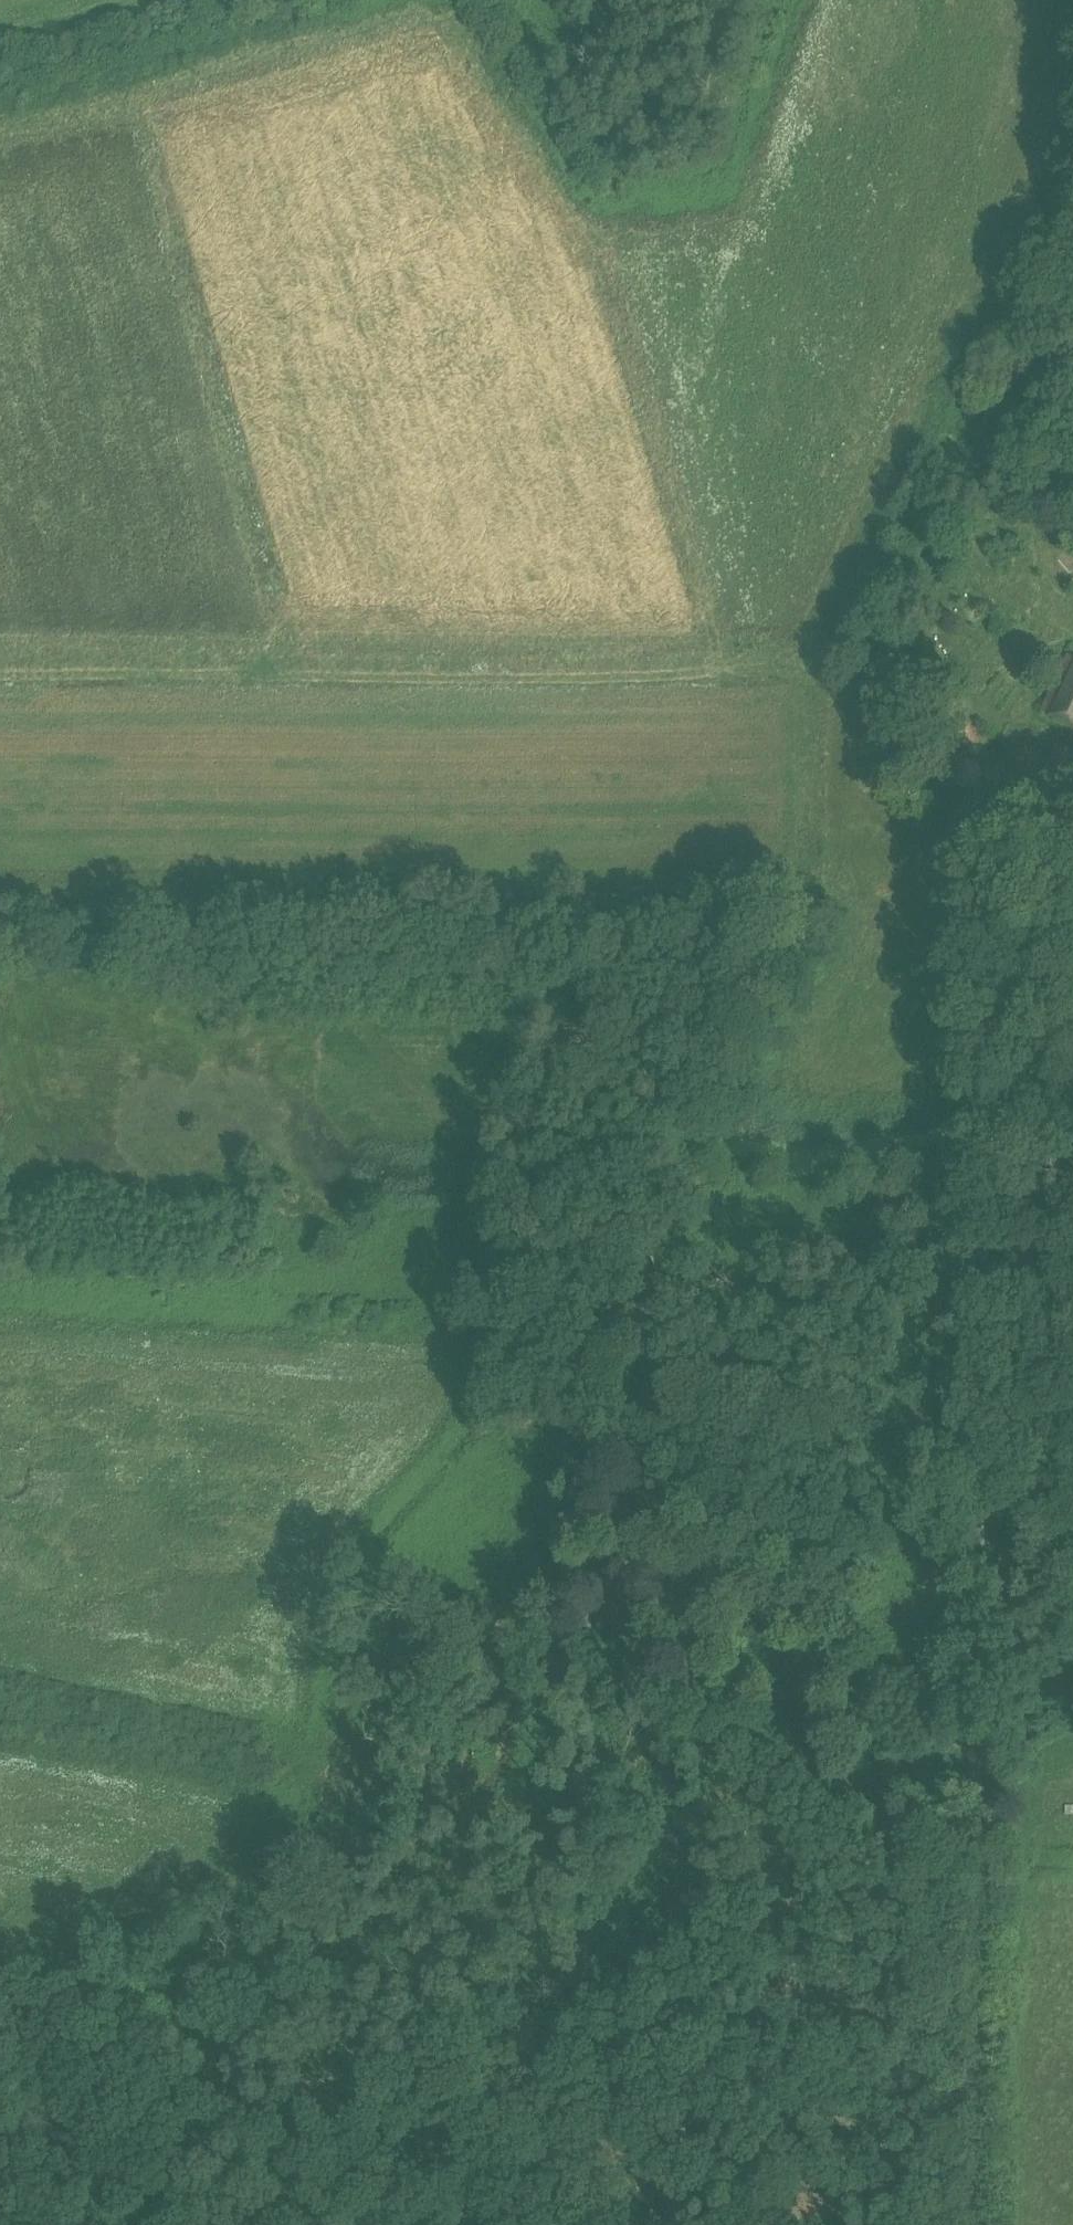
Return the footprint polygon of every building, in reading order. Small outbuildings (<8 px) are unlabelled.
[(1072,728),(1072,658),(1067,654),(1039,711),(1072,728)]
